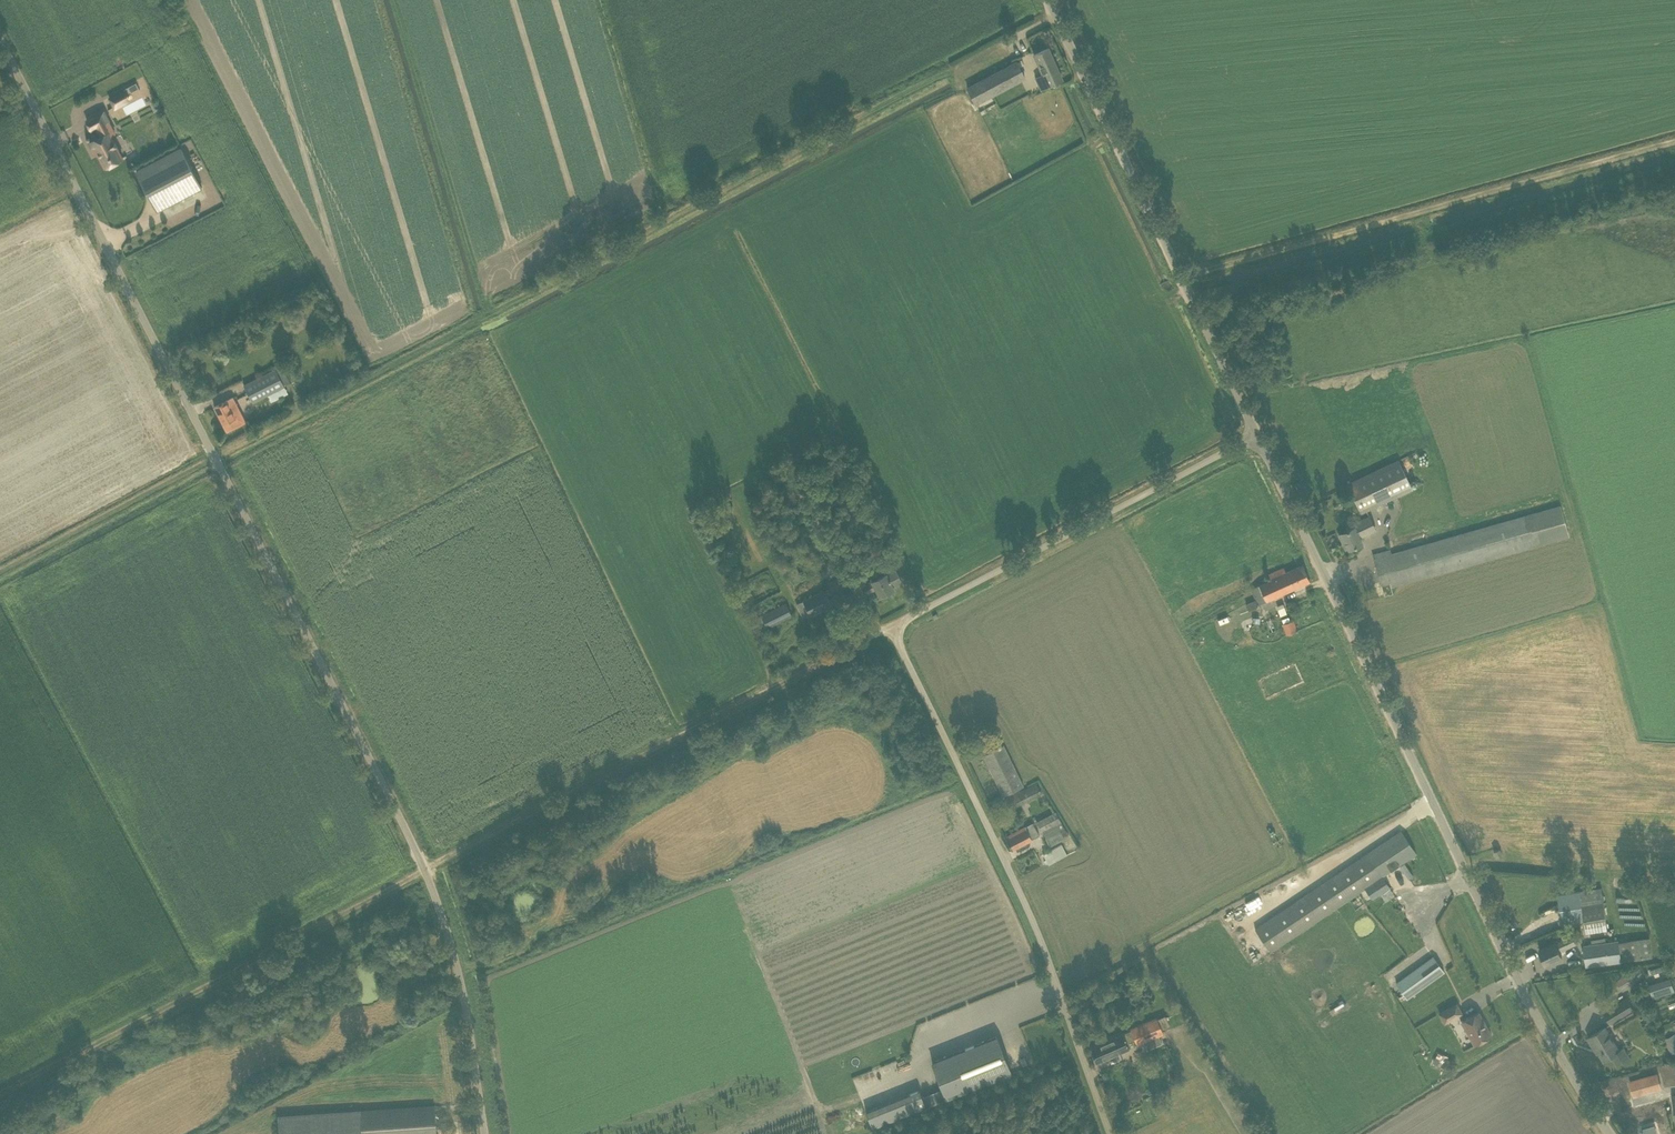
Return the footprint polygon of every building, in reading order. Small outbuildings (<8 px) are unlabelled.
[(1048,86),(1062,79),(1048,48),(1034,54),(1048,86)] [(966,89),(973,103),(1025,76),(1017,62),(966,89)] [(137,83),(128,87),(131,93),(140,89),(137,83)] [(115,110),(120,107),(114,94),(108,97),(115,110)] [(96,128),(100,136),(89,142),(94,151),(96,150),(105,167),(123,158),(109,131),(107,133),(102,124),(109,121),(104,111),(87,120),(92,130),(96,128)] [(202,187),(181,147),(136,170),(157,210),(202,187)] [(284,384),(276,368),(244,385),(253,402),(268,395),(285,386),(284,384)] [(246,421),(233,396),(214,406),(227,431),(246,421)] [(1412,488),(1399,460),(1348,484),(1361,512),(1412,488)] [(1372,553),(1384,595),(1393,592),(1391,586),(1548,542),(1569,536),(1561,506),(1539,512),(1392,554),(1390,548),(1372,553)] [(1345,526),(1347,530),(1341,532),(1349,548),(1362,542),(1360,538),(1376,529),(1369,515),(1345,526)] [(871,571),(875,579),(872,580),(862,586),(866,593),(876,588),(880,596),(894,589),(893,586),(901,582),(895,569),(892,570),(887,562),(871,571)] [(1251,588),(1254,595),(1258,603),(1259,604),(1266,601),(1267,602),(1272,599),(1310,581),(1302,565),(1286,572),(1284,568),(1279,570),(1269,574),(1271,579),(1251,588)] [(799,570),(789,575),(793,583),(803,578),(799,570)] [(828,581),(831,587),(824,589),(825,590),(797,603),(804,617),(831,604),(826,594),(833,591),(832,590),(849,583),(845,574),(828,581)] [(1282,634),(1297,626),(1292,615),(1290,611),(1283,597),(1273,601),(1272,599),(1267,602),(1262,604),(1274,627),(1277,625),(1282,634)] [(1249,610),(1258,606),(1255,599),(1246,603),(1249,610)] [(768,627),(792,615),(786,603),(762,615),(768,627)] [(1269,632),(1276,629),(1272,619),(1264,622),(1265,625),(1267,625),(1269,632)] [(1023,785),(1004,745),(984,755),(1003,795),(1023,785)] [(1010,809),(1041,793),(1036,783),(1005,799),(1010,809)] [(1063,835),(1067,833),(1056,811),(1037,821),(1042,831),(1050,846),(1064,838),(1063,835)] [(1033,822),(1006,836),(1013,849),(1032,839),(1039,835),(1033,822)] [(1256,928),(1270,950),(1364,887),(1372,899),(1381,893),(1386,889),(1390,886),(1382,875),(1398,864),(1403,861),(1416,853),(1401,830),(1256,928)] [(1044,854),(1046,859),(1044,860),(1046,864),(1048,863),(1049,864),(1067,854),(1067,853),(1066,851),(1065,851),(1062,844),(1044,854)] [(1497,858),(1502,856),(1499,848),(1494,851),(1497,858)] [(1403,861),(1398,864),(1404,872),(1409,869),(1403,861)] [(1386,889),(1381,893),(1385,900),(1390,897),(1386,889)] [(1580,889),(1557,892),(1561,924),(1584,921),(1582,904),(1580,889)] [(1604,901),(1582,904),(1584,921),(1586,932),(1608,929),(1604,901)] [(1546,964),(1562,956),(1559,951),(1576,943),(1572,935),(1556,942),(1539,949),(1546,964)] [(1591,939),(1592,945),(1584,946),(1586,965),(1631,959),(1653,956),(1650,937),(1619,941),(1602,943),(1602,938),(1591,939)] [(1444,971),(1433,956),(1397,982),(1407,997),(1444,971)] [(1620,987),(1643,973),(1639,967),(1616,981),(1620,987)] [(1674,991),(1671,978),(1650,985),(1654,997),(1674,991)] [(1611,1023),(1634,1009),(1627,998),(1604,1012),(1611,1023)] [(1439,1014),(1444,1022),(1460,1013),(1456,1005),(1439,1014)] [(1461,1022),(1473,1044),(1491,1034),(1478,1012),(1461,1022)] [(1164,1033),(1162,1029),(1157,1018),(1157,1016),(1130,1028),(1130,1030),(1119,1034),(1090,1046),(1097,1062),(1130,1049),(1127,1043),(1135,1040),(1137,1044),(1143,1042),(1159,1035),(1164,1033)] [(1662,1025),(1666,1033),(1674,1029),(1674,1019),(1662,1025)] [(1622,1049),(1620,1050),(1605,1027),(1588,1037),(1594,1048),(1596,1047),(1604,1060),(1612,1055),(1617,1063),(1627,1058),(1629,1056),(1624,1048),(1622,1049)] [(1671,1052),(1674,1051),(1674,1031),(1664,1037),(1671,1052)] [(947,1098),(1011,1072),(996,1035),(932,1061),(947,1098)] [(1654,1043),(1658,1051),(1663,1048),(1659,1040),(1654,1043)] [(1432,1055),(1429,1063),(1436,1066),(1440,1058),(1432,1055)] [(1453,1060),(1444,1056),(1440,1064),(1449,1068),(1453,1060)] [(1662,1089),(1658,1072),(1629,1080),(1634,1097),(1662,1089)] [(919,1089),(866,1111),(873,1127),(926,1106),(919,1089)] [(361,1110),(362,1133),(437,1133),(435,1105),(361,1110)] [(361,1110),(361,1109),(278,1114),(279,1133),(362,1133),(361,1110)]
